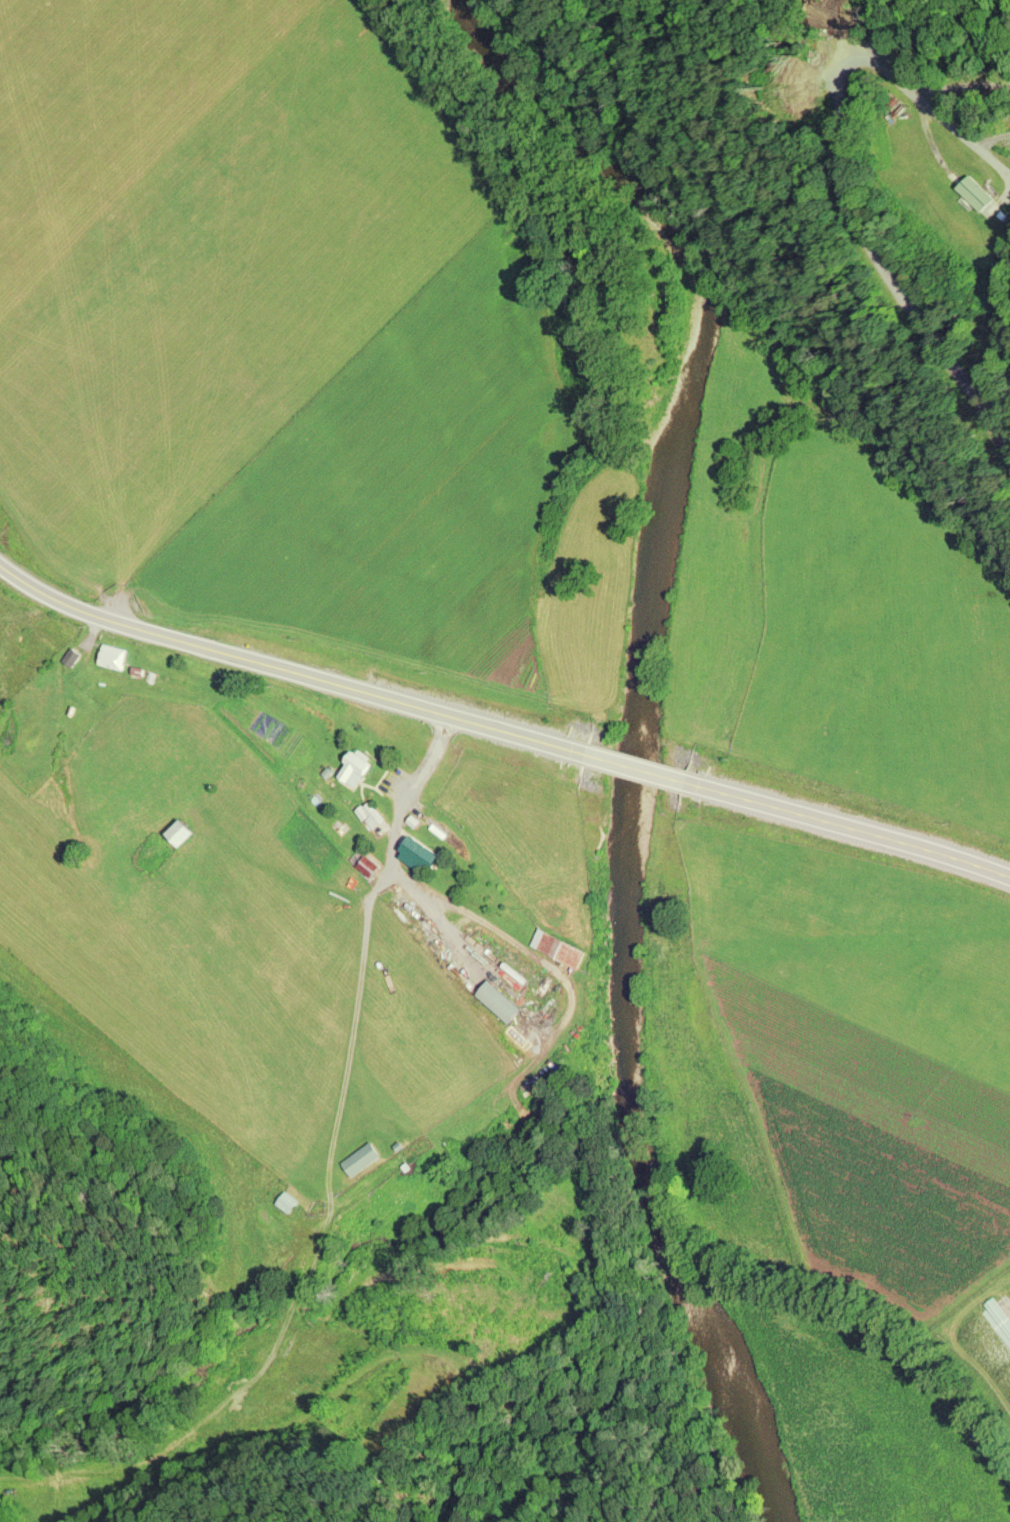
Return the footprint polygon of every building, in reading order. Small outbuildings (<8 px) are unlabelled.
[(954,186),(980,212),(1001,191),(975,165),(954,186)] [(336,773),(352,783),(362,768),(346,758),(336,773)] [(165,834),(178,844),(190,830),(177,819),(165,834)] [(426,867),(437,852),(408,833),(394,854),(417,869),(421,863),(426,867)] [(585,948),(537,927),(529,945),(577,966),(585,948)]
